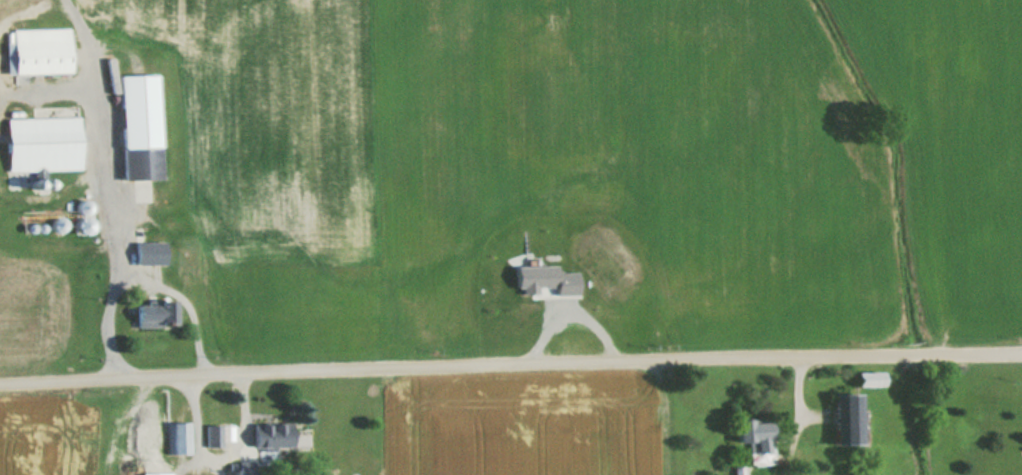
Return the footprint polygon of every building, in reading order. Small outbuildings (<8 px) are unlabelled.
[(4,29),(4,74),(68,73),(68,29),(4,29)] [(121,180),(157,179),(154,74),(118,75),(121,180)] [(6,171),(79,170),(78,117),(4,118),(6,171)] [(135,263),(164,263),(164,240),(135,240),(135,263)] [(170,326),(170,301),(135,301),(135,326),(170,326)] [(855,372),(856,386),(882,385),(881,371),(855,372)] [(831,394),(832,444),(860,443),(859,393),(831,394)] [(735,420),(736,444),(747,443),(748,454),(769,454),(768,419),(735,420)] [(189,422),(165,422),(165,455),(189,455),(189,422)] [(309,447),(308,423),(252,424),(252,448),(309,447)] [(204,426),(204,447),(220,447),(220,426),(204,426)]
